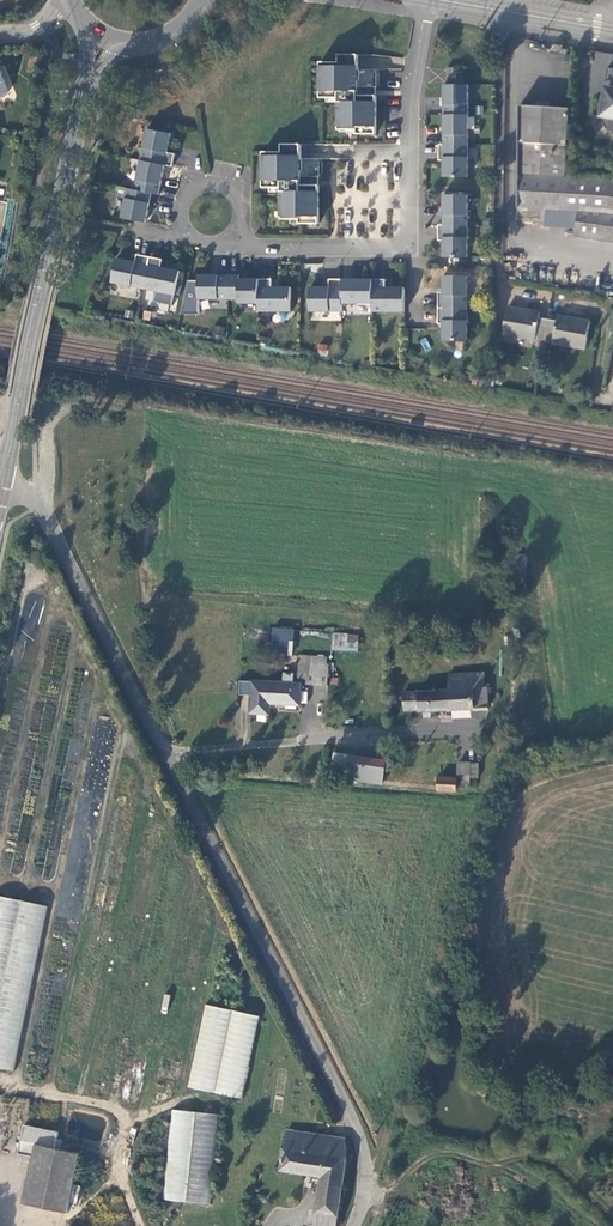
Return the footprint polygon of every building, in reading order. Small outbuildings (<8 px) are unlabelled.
[(322,62),(321,98),(339,98),(339,130),(358,130),(358,135),(368,135),(368,131),(377,131),(377,96),(364,96),(364,91),(359,91),(359,87),(359,55),(340,55),(340,63),(322,62)] [(445,86),(444,116),(469,116),(469,86),(445,86)] [(377,96),(377,88),(359,87),(359,91),(364,91),(364,96),(377,96)] [(609,88),(607,100),(604,99),(601,116),(602,116),(602,118),(607,129),(608,130),(612,131),(612,88),(609,88)] [(523,106),(520,174),(568,175),(569,107),(523,106)] [(444,146),(469,146),(469,116),(444,116),(444,146)] [(165,164),(173,166),(175,153),(168,151),(172,133),(148,128),(141,159),(165,164)] [(264,152),(263,187),(282,188),(281,219),(300,219),(300,224),(310,224),(310,220),(319,220),(319,185),(307,185),(307,181),(301,181),(301,177),(301,144),(282,144),(282,152),(264,152)] [(468,179),(469,146),(444,146),(440,146),(440,162),(444,162),(444,178),(468,179)] [(165,164),(141,159),(135,189),(152,192),(159,194),(165,164)] [(612,243),(612,180),(585,176),(568,175),(520,174),(518,219),(545,221),(546,209),(579,212),(576,237),(612,243)] [(319,185),(320,177),(301,177),(301,181),(307,181),(307,185),(319,185)] [(135,189),(128,187),(122,216),(146,221),(152,192),(135,189)] [(443,196),(443,226),(468,226),(468,196),(443,196)] [(443,226),(439,226),(438,242),(443,242),(443,258),(467,259),(468,226),(443,226)] [(116,257),(111,281),(143,288),(150,256),(137,253),(135,261),(116,257)] [(179,270),(161,266),(162,258),(150,256),(143,288),(174,294),(179,270)] [(198,274),(198,299),(228,299),(228,274),(198,274)] [(238,303),(258,303),(258,279),(239,278),(239,274),(228,274),(228,299),(238,299),(238,303)] [(438,293),(438,309),(466,310),(467,277),(442,277),(442,293),(438,293)] [(271,287),(271,279),(258,279),(258,303),(258,311),(290,311),(290,287),(271,287)] [(309,287),(309,312),(341,312),(341,304),(342,280),(329,280),(328,287),(309,287)] [(341,304),(371,304),(372,280),(342,280),(341,304)] [(385,280),(372,280),(371,304),(371,312),(404,313),(404,288),(385,288),(385,280)] [(504,335),(586,349),(591,322),(558,316),(558,320),(539,317),(541,313),(509,308),(504,335)] [(466,310),(438,309),(437,325),(442,325),(442,341),(466,342),(466,310)] [(317,352),(327,353),(328,344),(318,343),(317,352)] [(292,655),(294,629),(272,626),(270,652),(292,655)] [(358,635),(346,635),(346,643),(358,644),(358,635)] [(335,658),(301,656),(299,679),(307,679),(307,684),(337,686),(339,664),(335,663),(335,658)] [(252,682),(251,703),(300,706),(301,684),(294,684),(294,674),(284,674),(284,683),(252,682)] [(489,706),(488,687),(485,688),(484,674),(449,675),(449,690),(404,693),(405,710),(420,710),(419,711),(421,711),(432,711),(475,709),(475,706),(489,706)] [(432,719),(432,711),(421,711),(421,719),(432,719)] [(478,783),(479,768),(479,763),(460,762),(458,778),(439,778),(438,792),(458,793),(458,786),(478,787),(478,783)] [(346,778),(383,783),(386,767),(348,763),(346,778)] [(14,1071),(46,905),(0,896),(0,1068),(14,1071)] [(242,1099),(259,1015),(204,1004),(187,1088),(242,1099)] [(163,1200),(209,1205),(217,1114),(171,1109),(163,1200)] [(67,1214),(81,1155),(56,1147),(59,1133),(25,1124),(22,1137),(18,1136),(16,1142),(20,1144),(18,1154),(33,1158),(23,1204),(67,1214)] [(345,1138),(289,1129),(282,1169),(322,1176),(315,1225),(337,1225),(347,1161),(345,1138)]
